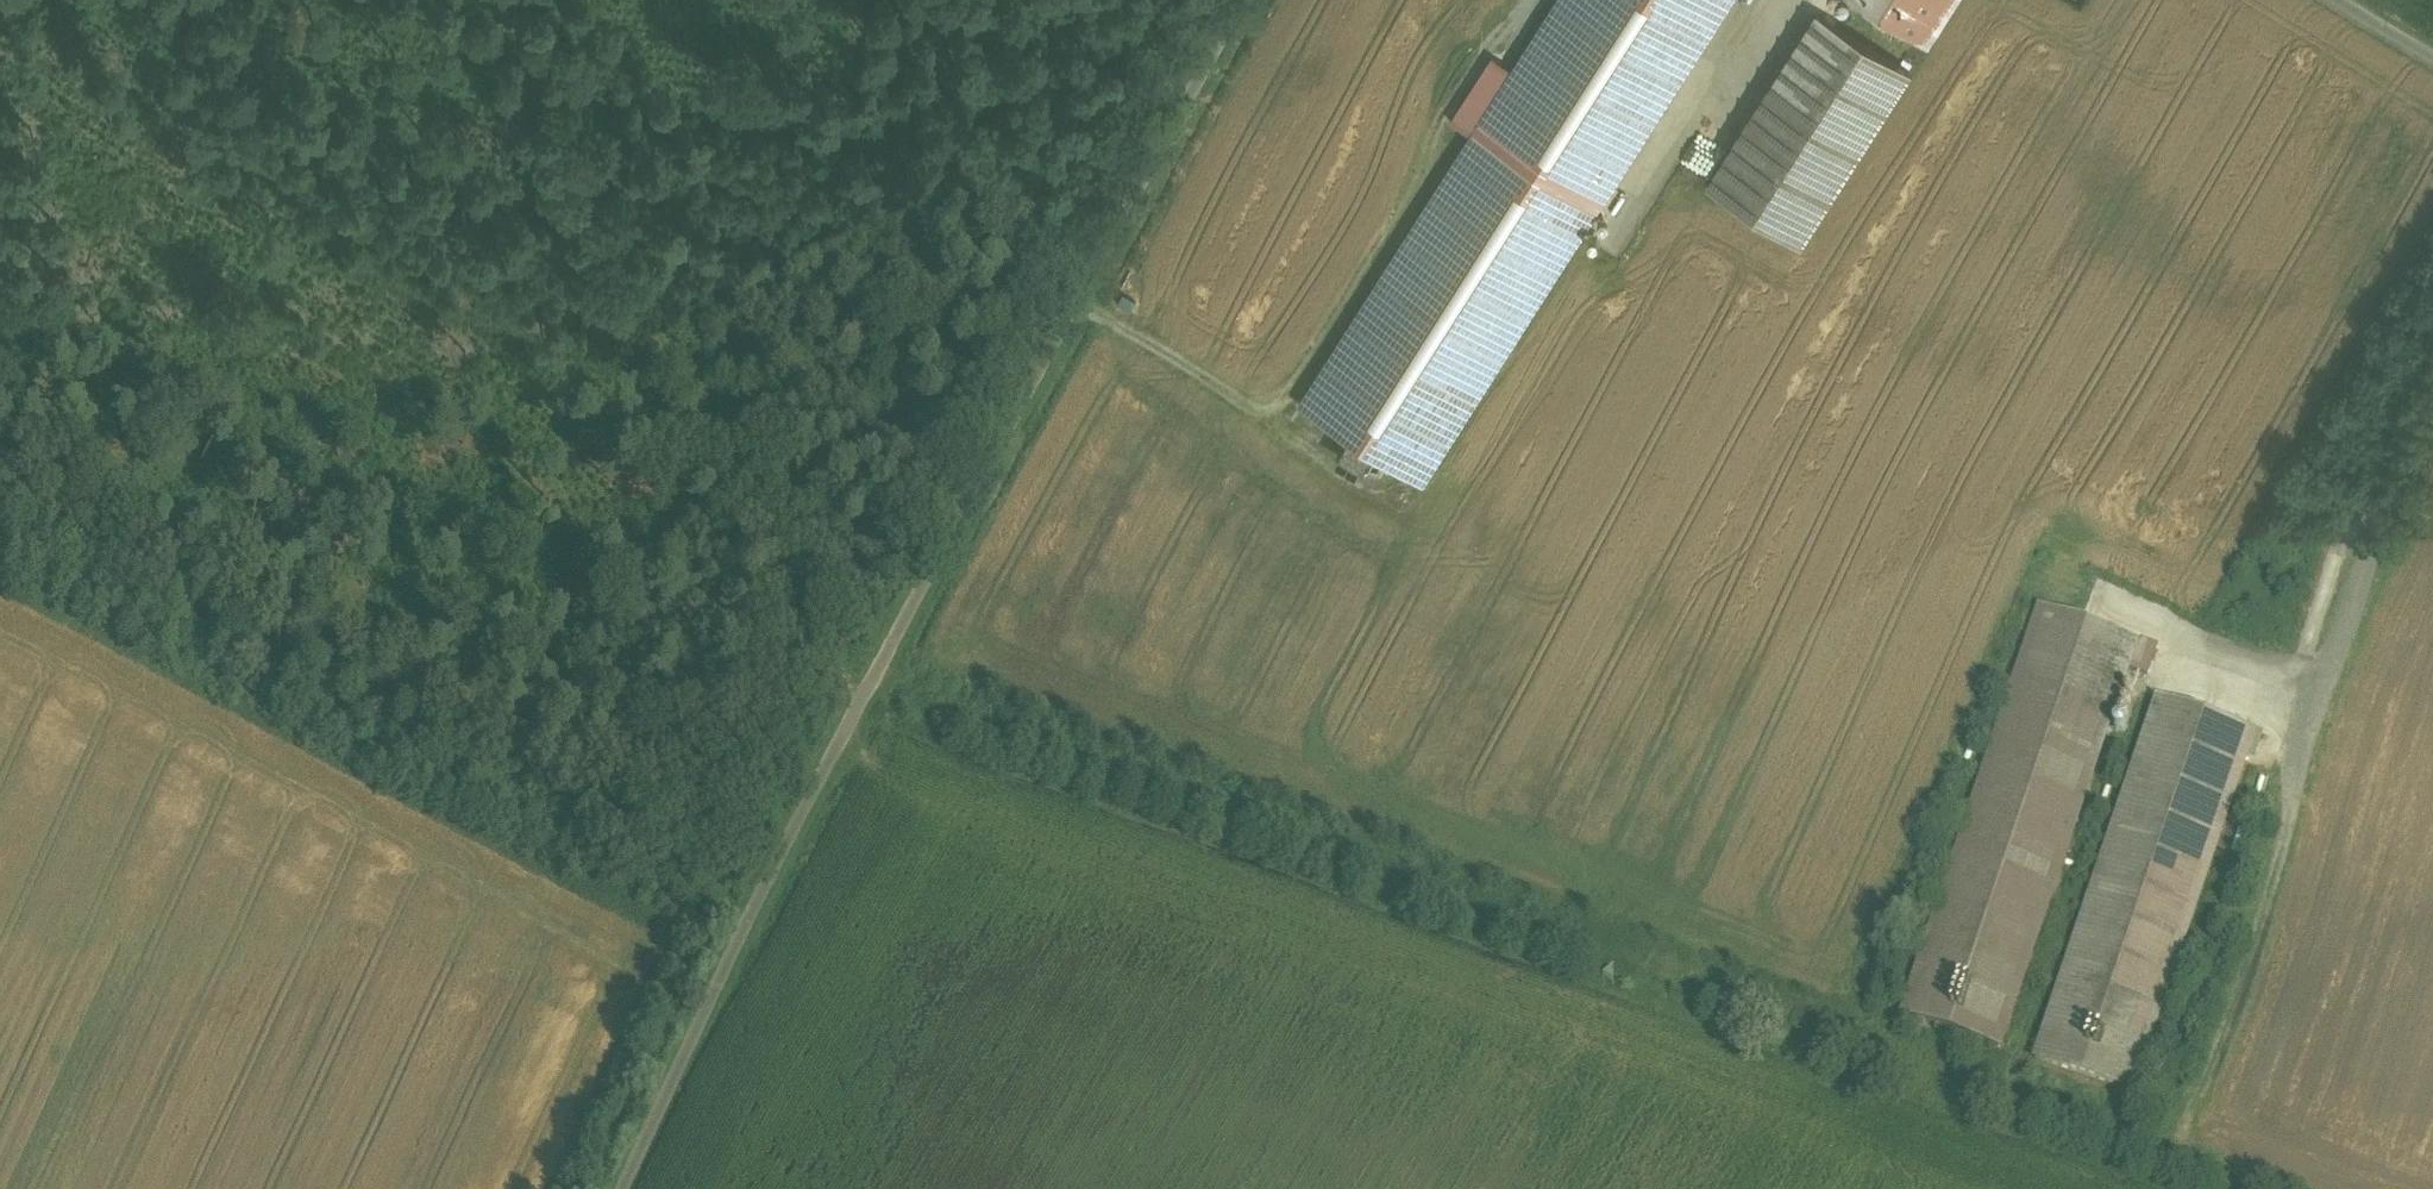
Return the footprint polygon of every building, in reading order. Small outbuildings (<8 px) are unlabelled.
[(1728,15),(1734,0),(1645,0),(1644,2),(1623,2),(1617,18),(1728,15)] [(1928,46),(1957,0),(1855,0),(1928,46)] [(1911,72),(1819,14),(1711,185),(1802,243),(1911,72)] [(1646,123),(1647,113),(1634,105),(1585,99),(1578,90),(1580,74),(1586,63),(1576,50),(1555,48),(1558,23),(1536,20),(1512,62),(1489,59),(1462,107),(1473,114),(1473,117),(1435,182),(1468,186),(1460,193),(1492,197),(1505,187),(1518,194),(1511,206),(1509,225),(1531,253),(1540,258),(1538,273),(1545,282),(1563,267),(1646,123)] [(1395,254),(1307,406),(1357,435),(1355,435),(1427,476),(1437,477),(1468,424),(1447,412),(1432,411),(1433,397),(1438,389),(1448,389),(1429,378),(1433,372),(1435,336),(1419,335),(1404,326),(1394,325),(1394,315),(1404,316),(1389,307),(1397,293),(1393,290),(1395,254)] [(2041,610),(1904,1017),(2000,1050),(2128,671),(2148,678),(2157,650),(2041,610)] [(2263,735),(2158,700),(2036,1061),(2133,1094),(2249,749),(2257,752),(2263,735)]
